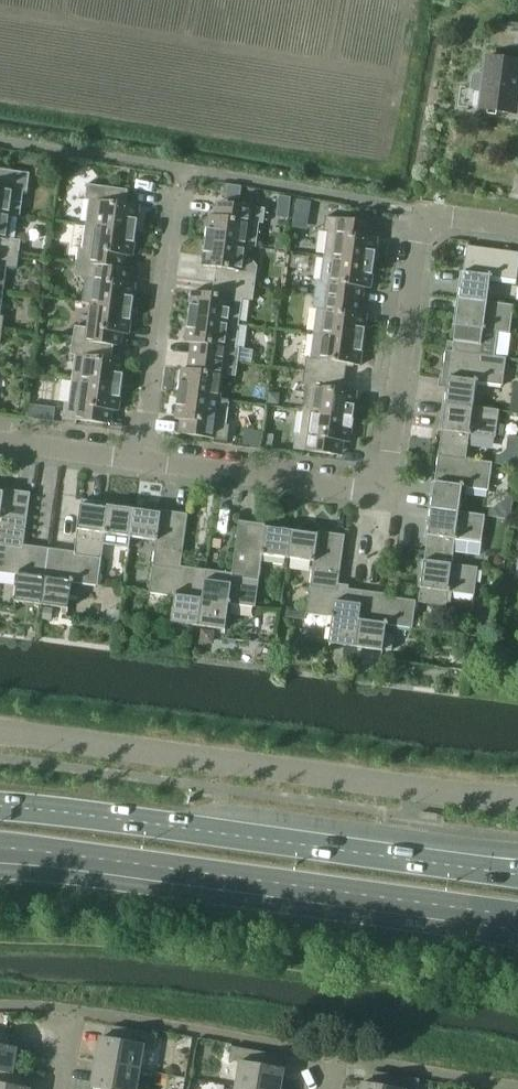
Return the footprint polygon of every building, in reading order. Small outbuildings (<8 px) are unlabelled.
[(474,75),(472,87),(475,91),(482,92),(480,109),(517,114),(517,109),(517,61),(487,56),(485,73),(477,72),(474,75)] [(9,214),(13,215),(21,216),(25,191),(29,192),(31,173),(0,169),(0,213),(9,214)] [(90,200),(87,224),(137,231),(141,206),(127,204),(129,190),(88,184),(86,200),(90,200)] [(228,185),(226,198),(239,199),(241,186),(228,185)] [(281,197),(278,217),(289,218),(291,199),(281,197)] [(310,214),(311,202),(298,200),(297,212),(310,214)] [(210,215),(207,241),(248,246),(257,248),(261,223),(264,224),(266,208),(226,203),(224,217),(210,215)] [(20,254),(22,240),(9,239),(13,215),(9,214),(0,213),(0,252),(20,254)] [(328,232),(325,256),(375,263),(379,238),(365,236),(367,222),(327,216),(324,232),(328,232)] [(78,262),(80,262),(119,268),(120,255),(134,257),(137,231),(87,224),(84,248),(80,248),(78,262)] [(217,268),(215,281),(256,286),(259,266),(254,259),(247,259),(248,246),(207,241),(204,266),(217,268)] [(458,299),(488,303),(488,302),(492,277),(517,281),(517,280),(517,253),(468,246),(464,272),(460,271),(460,273),(464,273),(463,284),(460,283),(458,299)] [(0,252),(0,291),(4,291),(8,267),(18,268),(20,254),(0,252)] [(318,280),(316,294),(357,300),(358,287),(372,289),(375,263),(325,256),(322,281),(318,280)] [(83,302),(92,303),(133,309),(137,283),(117,281),(119,268),(80,262),(78,276),(87,277),(83,302)] [(194,291),(190,316),(240,323),(244,299),(254,301),(256,286),(215,281),(214,294),(194,291)] [(318,309),(315,333),(365,340),(368,315),(355,313),(357,300),(316,294),(314,309),(318,309)] [(453,324),(453,325),(457,326),(454,351),(481,355),(481,354),(494,356),(498,331),(511,333),(514,306),(515,305),(488,302),(488,303),(458,299),(456,314),(459,314),(457,325),(453,324)] [(76,326),(74,340),(115,345),(116,333),(130,334),(133,309),(92,303),(89,327),(76,326)] [(200,344),(198,357),(239,362),(241,348),(237,348),(240,323),(190,316),(186,342),(200,344)] [(307,357),(306,371),(346,377),(348,364),(361,366),(365,340),(315,333),(311,358),(307,357)] [(76,355),(73,379),(123,386),(127,360),(113,358),(115,345),(74,340),(72,354),(76,355)] [(447,351),(442,385),(446,386),(446,388),(444,404),(474,408),(474,407),(477,382),(504,386),(507,359),(507,358),(494,356),(481,354),(481,355),(454,351),(447,351)] [(183,368),(180,393),(221,399),(225,375),(237,377),(239,362),(198,357),(197,370),(183,368)] [(308,386),(304,410),(354,417),(358,391),(344,390),(346,377),(306,371),(304,385),(308,386)] [(123,386),(73,379),(70,403),(66,403),(64,418),(104,423),(106,410),(120,411),(123,386)] [(271,392),(269,403),(280,405),(281,398),(277,393),(271,392)] [(221,399),(180,393),(176,419),(190,421),(188,435),(229,440),(231,425),(227,424),(230,400),(221,399)] [(439,429),(439,430),(443,431),(439,456),(467,460),(467,459),(471,435),(497,438),(500,411),(500,410),(474,407),(474,408),(444,404),(442,419),(445,419),(443,429),(439,429)] [(30,405),(28,418),(37,419),(39,406),(30,405)] [(354,417),(304,410),(301,434),(297,434),(295,449),(336,455),(338,441),(351,443),(354,417)] [(260,448),(262,432),(246,429),(244,445),(260,448)] [(265,434),(263,448),(273,449),(275,436),(265,434)] [(496,464),(517,467),(517,452),(508,450),(507,456),(501,455),(497,455),(496,464)] [(432,493),(430,508),(460,512),(463,487),(490,490),(493,463),(467,459),(467,460),(439,456),(436,482),(432,481),(432,482),(436,483),(434,493),(432,493)] [(0,519),(0,521),(0,545),(24,548),(32,493),(16,490),(16,493),(5,492),(6,487),(4,487),(4,491),(0,491),(0,519)] [(75,554),(75,555),(103,559),(105,546),(130,549),(132,537),(136,509),(110,506),(111,501),(109,501),(109,506),(98,504),(99,502),(83,499),(75,554)] [(136,509),(132,537),(157,540),(154,566),(181,570),(181,569),(189,514),(173,512),(173,514),(162,513),(163,509),(162,508),(161,513),(136,509)] [(425,534),(424,535),(429,536),(425,560),(425,561),(453,565),(453,564),(455,551),(481,554),(486,516),(486,515),(460,512),(430,508),(428,523),(430,524),(429,534),(425,534)] [(233,576),(232,576),(260,580),(263,554),(289,558),(293,531),(267,527),(268,523),(266,522),(266,527),(255,525),(256,523),(240,521),(233,576)] [(293,531),(289,558),(315,561),(311,587),(339,591),(339,590),(346,535),(330,533),(330,536),(320,534),(320,530),(319,530),(318,534),(293,531)] [(24,548),(0,545),(0,572),(19,575),(16,601),(43,605),(50,548),(35,546),(35,549),(24,548)] [(50,548),(43,605),(69,608),(73,582),(99,586),(99,585),(103,559),(75,555),(75,554),(65,553),(65,551),(50,548)] [(418,586),(417,588),(422,588),(420,601),(420,602),(447,606),(448,603),(452,603),(453,592),(475,595),(479,568),(479,567),(453,564),(453,565),(425,561),(425,560),(423,560),(421,576),(423,576),(422,587),(418,586)] [(150,592),(150,593),(176,596),(173,622),(200,626),(207,570),(192,568),(192,570),(181,569),(181,570),(154,566),(150,592)] [(207,570),(200,626),(227,630),(230,603),(256,607),(256,606),(260,580),(232,576),(233,576),(222,574),(222,572),(207,570)] [(308,613),(307,614),(334,617),(330,644),(357,647),(365,591),(349,589),(349,591),(339,590),(339,591),(311,587),(308,613)] [(357,647),(356,658),(362,659),(363,648),(384,651),(384,649),(393,650),(394,638),(391,634),(386,633),(387,625),(414,628),(414,627),(417,601),(379,596),(380,593),(365,591),(357,647)] [(43,618),(52,620),(53,609),(45,608),(43,618)] [(214,643),(215,631),(202,630),(201,642),(214,643)] [(345,647),(344,660),(354,662),(356,648),(345,647)] [(101,1037),(97,1062),(141,1070),(145,1046),(156,1048),(159,1034),(113,1026),(111,1038),(101,1037)] [(14,1073),(19,1048),(9,1046),(11,1034),(0,1032),(0,1071),(14,1073)] [(237,1086),(252,1088),(282,1088),(286,1069),(276,1067),(278,1054),(233,1046),(230,1060),(241,1062),(237,1086)] [(141,1070),(97,1062),(93,1088),(100,1088),(138,1088),(141,1070)] [(32,1088),(22,1087),(24,1074),(14,1073),(0,1071),(0,1088),(32,1088)] [(362,1088),(419,1088),(421,1079),(376,1071),(373,1084),(363,1082),(362,1088)]
